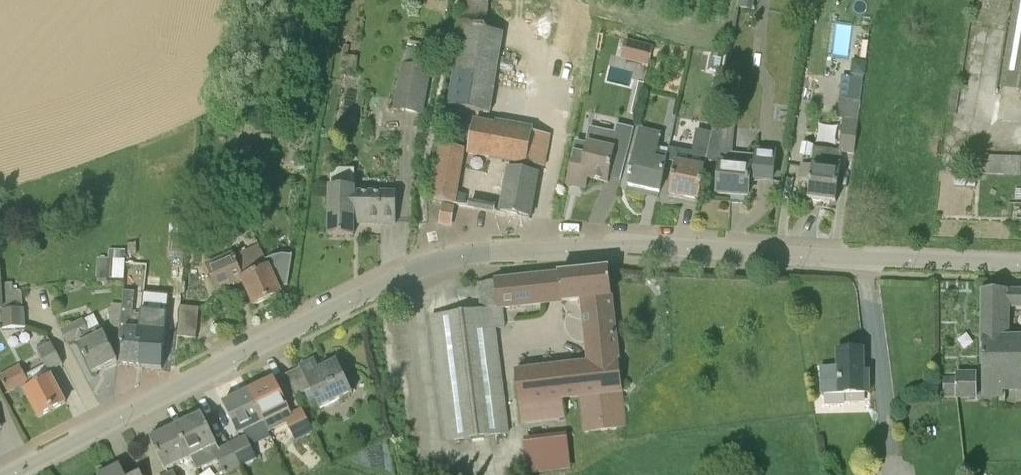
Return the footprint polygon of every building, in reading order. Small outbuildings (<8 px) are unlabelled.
[(486,30),(489,5),(467,1),(463,27),(461,26),(449,107),(490,114),(503,33),(486,30)] [(410,42),(408,51),(419,54),(421,44),(410,42)] [(640,43),(635,63),(649,67),(654,47),(640,43)] [(851,74),(864,75),(866,63),(859,62),(856,62),(852,64),(852,68),(851,74)] [(403,66),(395,109),(421,114),(429,71),(403,66)] [(842,153),(853,154),(854,154),(858,122),(863,79),(848,77),(843,120),(839,151),(828,150),(814,148),(812,166),(808,199),(836,203),(842,153)] [(475,120),(474,124),(468,154),(543,168),(549,135),(531,134),(532,128),(496,121),(495,124),(475,120)] [(707,157),(706,161),(719,164),(720,161),(730,162),(731,156),(732,135),(733,127),(723,126),(713,125),(712,133),(707,157)] [(660,193),(666,161),(655,159),(660,135),(640,131),(631,174),(630,174),(629,180),(630,180),(628,187),(660,193)] [(750,156),(750,133),(737,133),(737,156),(750,156)] [(608,183),(615,150),(587,145),(585,155),(573,152),(567,184),(586,188),(588,178),(608,183)] [(433,201),(454,205),(464,150),(444,147),(433,201)] [(669,195),(699,201),(706,161),(707,157),(668,150),(667,157),(667,158),(676,160),(669,195)] [(720,161),(719,164),(717,194),(730,195),(729,202),(744,203),(744,196),(748,196),(749,180),(755,181),(755,179),(771,181),(773,154),(757,153),(757,158),(731,156),(730,162),(720,161)] [(983,155),(983,174),(1020,175),(1020,155),(983,155)] [(355,188),(355,169),(331,169),(331,188),(330,188),(329,236),(353,236),(353,219),(380,219),(380,224),(395,225),(396,194),(354,193),(354,188),(355,188)] [(530,219),(538,174),(509,169),(501,213),(530,219)] [(252,196),(252,207),(266,207),(266,196),(252,196)] [(451,223),(453,209),(443,207),(441,221),(451,223)] [(266,261),(259,245),(235,256),(233,253),(206,265),(218,292),(242,281),(254,306),(281,294),(279,290),(288,286),(293,256),(283,255),(273,257),(266,261)] [(126,260),(98,259),(97,280),(124,281),(126,260)] [(622,391),(609,269),(478,284),(481,310),(432,316),(447,442),(508,434),(495,329),(504,329),(502,310),(581,300),(589,364),(515,372),(521,423),(565,417),(563,399),(622,391)] [(5,293),(4,271),(0,271),(0,315),(3,315),(3,308),(26,308),(25,293),(5,293)] [(140,367),(142,344),(138,344),(141,317),(133,315),(135,292),(124,291),(122,305),(119,330),(118,346),(122,346),(121,365),(140,367)] [(1010,337),(1009,309),(1020,309),(1020,293),(983,293),(983,375),(982,399),(1002,399),(1002,392),(1020,392),(1020,337),(1010,337)] [(142,295),(141,317),(138,344),(142,344),(140,367),(161,369),(164,336),(178,337),(180,306),(181,306),(182,298),(142,295)] [(108,329),(119,330),(122,305),(110,303),(108,329)] [(180,306),(178,337),(196,339),(200,308),(181,306),(180,306)] [(26,308),(3,312),(6,331),(29,327),(26,308)] [(74,340),(93,373),(117,361),(98,327),(87,332),(82,323),(62,333),(67,343),(74,340)] [(48,373),(50,372),(63,365),(52,344),(37,352),(48,373)] [(863,371),(862,349),(837,350),(838,368),(821,368),(822,394),(824,394),(824,405),(827,407),(842,407),(845,404),(845,394),(868,393),(868,371),(863,371)] [(353,394),(337,360),(319,369),(314,360),(299,367),(320,410),(353,394)] [(52,375),(34,385),(31,380),(28,381),(21,367),(1,377),(8,392),(16,388),(20,396),(25,393),(38,418),(66,403),(52,375)] [(956,396),(976,396),(976,376),(956,376),(956,380),(956,396)] [(292,415),(274,379),(247,392),(261,423),(263,422),(268,433),(287,424),(296,440),(313,432),(301,410),(292,415)] [(943,395),(956,396),(956,380),(943,380),(943,395)] [(237,435),(261,423),(247,392),(223,404),(237,435)] [(243,466),(232,445),(220,451),(202,414),(172,428),(188,460),(192,458),(198,471),(217,461),(225,474),(243,466)] [(167,471),(188,460),(172,428),(150,439),(167,471)] [(574,469),(568,432),(525,438),(530,474),(534,474),(574,469)] [(243,439),(232,445),(243,466),(254,459),(243,439)] [(120,465),(100,474),(125,474),(120,465)]
